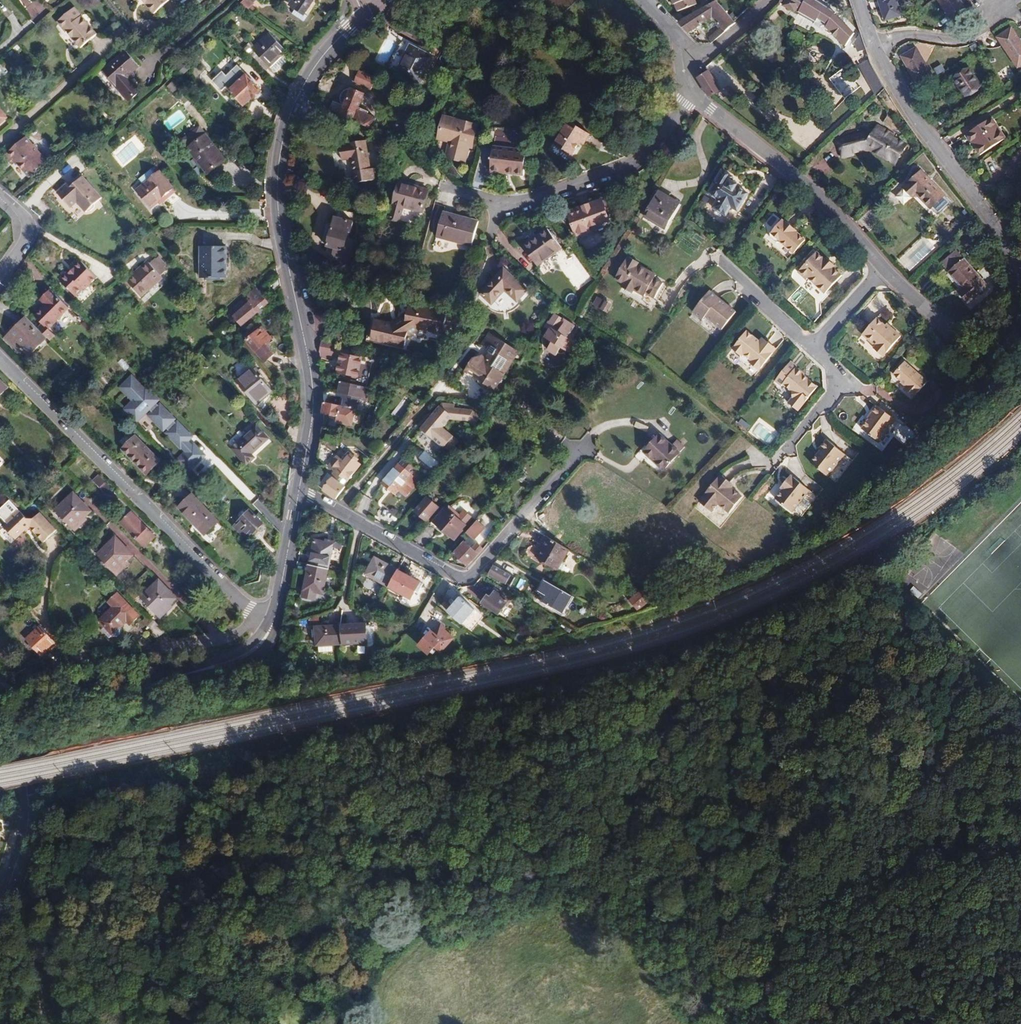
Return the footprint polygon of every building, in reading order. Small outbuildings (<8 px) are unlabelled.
[(155,14),(172,0),(143,0),(155,14)] [(240,3),(249,10),(255,5),(253,3),(257,0),(256,0),(244,0),(240,3)] [(290,4),(296,8),(305,14),(314,0),(293,0),(290,4)] [(402,6),(406,11),(417,3),(414,0),(410,0),(402,6)] [(674,4),(675,4),(679,12),(697,5),(694,0),(673,0),(674,4)] [(780,3),(816,22),(818,19),(828,25),(826,28),(846,47),(855,34),(835,14),(835,13),(814,0),(782,0),(780,3)] [(885,21),(901,16),(896,0),(879,0),(885,21)] [(959,0),(939,0),(954,23),(968,14),(959,0)] [(716,1),(679,22),(689,33),(699,26),(713,18),(720,27),(725,31),(736,23),(716,1)] [(99,35),(76,8),(59,23),(68,33),(69,32),(77,41),(83,48),(99,35)] [(308,16),(305,14),(296,8),(292,14),(304,22),(308,16)] [(711,42),(725,31),(720,27),(708,37),(711,42)] [(1018,68),(1020,65),(1020,43),(1011,28),(997,37),(1018,68)] [(286,51),(269,33),(252,49),(248,45),(243,49),(252,59),(257,54),(269,67),(270,67),(281,57),(283,54),(286,51)] [(403,59),(396,72),(419,85),(434,57),(410,45),(403,59)] [(902,56),(917,82),(931,74),(916,48),(902,56)] [(131,102),(142,92),(132,80),(135,78),(135,75),(133,72),(140,66),(134,59),(127,51),(104,71),(131,102)] [(286,62),(281,57),(270,67),(275,73),(286,62)] [(859,65),(877,95),(884,87),(871,65),(870,59),(859,65)] [(943,64),(934,66),(936,75),(945,73),(943,64)] [(221,81),(230,91),(247,75),(238,65),(221,81)] [(828,80),(845,98),(858,86),(841,68),(828,80)] [(958,85),(965,96),(980,86),(969,69),(954,79),(958,85)] [(376,77),(360,71),(357,77),(355,83),(371,90),(376,77)] [(698,78),(710,97),(720,91),(709,72),(698,78)] [(247,75),(230,91),(244,106),(253,98),(254,99),(257,96),(262,91),(247,75)] [(329,110),(371,129),(376,118),(366,114),(357,111),(359,108),(365,94),(352,89),(351,89),(348,89),(346,90),(344,91),(342,93),(341,95),(340,97),(340,100),(341,102),(342,104),(342,105),(333,101),(329,110)] [(977,150),(980,155),(1005,138),(991,117),(968,133),(977,146),(975,147),(977,150)] [(477,128),(444,119),(440,136),(453,140),(449,155),(456,157),(463,159),(467,144),(472,145),(477,128)] [(556,145),(572,155),(576,149),(580,143),(583,145),(590,134),(570,122),(556,145)] [(870,137),(867,135),(865,135),(864,132),(838,141),(842,155),(858,149),(873,150),(881,155),(894,163),(904,146),(890,138),(892,136),(876,127),(870,137)] [(506,142),(526,144),(528,133),(497,129),(496,140),(506,142)] [(966,134),(975,147),(977,146),(968,133),(966,134)] [(226,160),(206,135),(188,148),(208,174),(220,165),(226,160)] [(589,143),(600,148),(603,142),(591,136),(589,143)] [(26,137),(5,156),(10,162),(14,159),(21,168),(30,178),(48,162),(26,137)] [(370,169),(366,141),(348,144),(349,145),(340,146),(341,151),(342,160),(351,159),(355,183),(377,179),(375,168),(370,169)] [(132,143),(117,155),(123,164),(138,151),(132,143)] [(511,174),(524,175),(526,152),(493,147),(491,171),(511,174)] [(134,177),(144,170),(135,156),(125,163),(134,177)] [(732,180),(734,177),(723,170),(709,193),(718,199),(713,207),(726,215),(731,207),(738,211),(748,194),(741,189),(737,187),(738,184),(732,180)] [(934,183),(921,171),(904,188),(909,193),(913,198),(914,197),(915,199),(918,196),(930,208),(927,211),(928,212),(945,195),(934,183)] [(160,172),(137,190),(151,207),(167,195),(174,189),(160,172)] [(70,186),(66,181),(52,193),(77,222),(103,199),(82,175),(70,186)] [(399,182),(391,218),(400,221),(404,207),(423,212),(427,197),(429,190),(399,182)] [(645,217),(665,229),(679,206),(666,198),(667,196),(660,192),(645,217)] [(590,205),(568,212),(577,236),(591,231),(589,227),(610,220),(603,200),(590,205)] [(469,219),(443,212),(436,237),(472,246),(479,222),(469,219)] [(353,222),(335,217),(333,225),(332,229),(327,228),(325,236),(323,242),(328,244),(327,246),(336,248),(333,257),(345,261),(347,251),(350,252),(353,240),(347,239),(349,231),(351,232),(353,222)] [(794,253),(805,240),(796,231),(793,229),(794,227),(790,224),(786,220),(785,222),(782,220),(770,234),(770,237),(776,242),(780,242),(780,241),(794,253)] [(537,266),(563,248),(549,229),(540,235),(523,247),(537,266)] [(205,257),(205,278),(226,279),(227,260),(227,247),(201,246),(201,257),(205,257)] [(808,277),(825,293),(842,275),(834,267),(835,265),(831,261),(827,257),(825,259),(817,251),(798,271),(806,279),(808,277)] [(988,287),(963,259),(956,251),(943,263),(950,271),(949,272),(954,278),(962,288),(958,291),(968,304),(988,287)] [(632,292),(634,289),(645,295),(646,292),(655,297),(664,282),(660,280),(655,277),(651,275),(653,272),(639,264),(640,262),(631,256),(629,258),(628,257),(616,278),(624,283),(622,286),(632,292)] [(141,296),(162,277),(161,275),(167,271),(155,259),(150,264),(149,262),(128,282),(141,296)] [(60,280),(76,297),(84,289),(85,291),(98,278),(82,262),(75,268),(70,274),(69,272),(60,280)] [(498,277),(482,294),(492,304),(505,290),(517,301),(527,290),(504,269),(498,277)] [(279,278),(266,289),(270,294),(281,286),(279,278)] [(241,326),(269,302),(263,295),(257,288),(248,295),(255,303),(251,306),(245,298),(229,311),(241,326)] [(55,294),(50,290),(45,295),(40,299),(47,306),(35,317),(47,329),(69,308),(55,294)] [(710,290),(693,311),(703,319),(706,316),(722,329),(736,312),(722,300),(710,290)] [(593,305),(601,309),(605,302),(598,297),(593,305)] [(601,309),(608,313),(612,306),(605,302),(601,309)] [(373,340),(406,348),(409,334),(419,327),(431,330),(431,332),(443,335),(445,325),(448,314),(410,306),(407,318),(395,325),(377,321),(375,329),(373,340)] [(888,321),(895,316),(888,308),(881,313),(888,321)] [(17,327),(9,335),(23,350),(29,356),(47,338),(27,317),(17,327)] [(874,348),(883,356),(901,335),(897,332),(893,328),(892,330),(886,325),(877,317),(862,334),(876,345),(874,348)] [(554,330),(551,328),(545,338),(549,340),(551,346),(548,350),(552,353),(557,356),(558,353),(566,351),(569,353),(575,343),(567,337),(574,326),(564,319),(558,328),(554,330)] [(445,325),(443,335),(451,336),(453,327),(445,325)] [(50,328),(44,332),(49,340),(55,335),(50,328)] [(262,328),(248,340),(265,362),(273,356),(269,350),(264,344),(271,339),(262,328)] [(747,330),(733,348),(741,355),(741,359),(747,364),(750,363),(751,363),(759,370),(777,349),(768,342),(765,345),(760,341),(754,336),(747,330)] [(770,341),(778,346),(784,338),(776,332),(770,341)] [(512,363),(519,352),(489,333),(482,344),(488,347),(489,352),(490,353),(493,354),(490,360),(487,358),(482,355),(473,358),(470,364),(480,369),(475,378),(479,380),(479,382),(480,386),(486,390),(491,389),(495,391),(505,375),(493,368),(501,356),(512,363)] [(20,353),(23,350),(9,335),(6,338),(20,353)] [(320,347),(319,353),(334,356),(337,344),(321,342),(320,347)] [(171,363),(177,358),(172,352),(166,357),(171,363)] [(332,363),(334,356),(319,353),(321,362),(332,363)] [(342,354),(338,373),(353,376),(357,357),(342,354)] [(493,368),(505,375),(512,363),(501,356),(493,368)] [(362,358),(357,357),(353,376),(352,378),(357,379),(362,358)] [(797,366),(791,361),(775,381),(781,386),(783,384),(792,392),(793,397),(788,403),(798,411),(817,387),(808,379),(807,380),(803,376),(805,374),(800,370),(796,367),(797,366)] [(905,361),(893,374),(906,385),(903,389),(912,397),(927,381),(905,361)] [(232,375),(256,404),(265,397),(273,391),(249,362),(232,375)] [(480,369),(470,364),(465,372),(475,378),(480,369)] [(78,385),(85,378),(82,374),(75,382),(78,385)] [(133,377),(121,389),(127,395),(129,393),(136,400),(126,410),(137,421),(149,409),(153,413),(151,416),(165,430),(166,428),(170,432),(168,433),(176,441),(178,438),(184,445),(193,437),(182,426),(181,428),(167,414),(168,413),(161,406),(160,407),(156,402),(158,401),(147,390),(145,392),(138,384),(139,383),(133,377)] [(371,388),(342,382),(341,387),(340,393),(329,392),(324,402),(357,409),(358,410),(361,398),(368,400),(371,388)] [(357,409),(324,402),(324,408),(324,413),(338,416),(337,423),(353,426),(357,409)] [(455,404),(443,402),(422,428),(444,447),(445,446),(451,451),(460,441),(443,427),(451,418),(453,416),(458,416),(462,420),(469,420),(475,425),(482,416),(474,409),(455,407),(455,404)] [(894,419),(876,405),(871,412),(872,413),(861,428),(878,441),(894,419)] [(493,421),(506,432),(511,425),(499,414),(493,421)] [(257,425),(239,441),(240,441),(232,449),(247,465),(255,457),(252,454),(259,448),(269,439),(257,425)] [(706,432),(698,435),(700,442),(708,439),(706,432)] [(648,447),(643,452),(664,470),(680,452),(685,447),(675,438),(670,443),(660,434),(648,447)] [(135,462),(147,474),(160,461),(136,436),(123,449),(135,462)] [(845,454),(826,439),(819,449),(820,450),(810,463),(827,476),(845,454)] [(195,445),(179,460),(189,471),(205,455),(195,445)] [(319,486),(337,500),(346,487),(343,485),(347,480),(348,481),(362,464),(350,455),(345,461),(330,450),(326,455),(322,461),(335,471),(332,476),(328,473),(319,486)] [(393,485),(399,490),(402,493),(406,496),(419,481),(411,474),(416,468),(404,459),(399,464),(383,484),(390,489),(393,485)] [(722,474),(700,500),(714,509),(720,502),(731,510),(744,494),(730,483),(731,481),(722,474)] [(94,480),(107,494),(113,489),(99,475),(94,480)] [(783,490),(776,500),(793,513),(810,491),(791,476),(784,486),(786,487),(783,490)] [(395,494),(399,490),(393,485),(390,489),(395,494)] [(351,487),(349,495),(357,497),(359,489),(351,487)] [(75,493),(57,510),(73,528),(86,517),(89,514),(92,511),(75,493)] [(188,517),(206,535),(220,522),(192,494),(178,507),(188,517)] [(427,522),(439,507),(427,497),(415,511),(421,517),(427,522)] [(444,531),(454,540),(467,526),(465,524),(472,517),(464,511),(458,518),(446,508),(434,522),(444,531)] [(19,509),(6,521),(8,523),(4,526),(16,539),(22,533),(26,530),(27,531),(31,527),(44,542),(57,531),(41,513),(34,518),(28,518),(19,509)] [(250,510),(235,524),(248,538),(253,533),(254,534),(263,525),(250,510)] [(156,537),(131,512),(121,522),(145,547),(150,542),(156,537)] [(88,519),(86,517),(73,528),(75,531),(88,519)] [(477,521),(466,533),(473,540),(485,527),(477,521)] [(117,537),(99,554),(116,572),(127,562),(130,559),(134,555),(117,537)] [(569,550),(548,537),(542,546),(536,557),(557,570),(569,550)] [(315,540),(309,565),(328,569),(334,544),(325,542),(315,540)] [(461,560),(467,566),(483,549),(478,545),(473,550),(464,542),(454,554),(461,560)] [(263,554),(272,563),(276,556),(269,548),(263,554)] [(366,574),(388,587),(398,570),(386,563),(375,557),(366,574)] [(130,564),(127,562),(116,572),(118,575),(130,564)] [(323,594),(328,569),(309,565),(304,590),(323,594)] [(489,574),(511,586),(515,578),(494,565),(492,569),(489,574)] [(415,591),(420,582),(410,577),(398,570),(388,587),(411,599),(415,591)] [(142,598),(159,616),(171,604),(174,601),(177,598),(160,580),(142,598)] [(572,596),(553,585),(543,602),(562,613),(572,596)] [(643,590),(641,592),(648,600),(656,597),(643,590)] [(499,614),(508,601),(495,591),(493,595),(491,597),(488,595),(483,603),(499,614)] [(641,592),(630,600),(639,610),(649,601),(648,600),(641,592)] [(23,594),(17,600),(22,605),(29,599),(23,594)] [(140,616),(118,594),(109,602),(114,607),(101,621),(106,626),(102,630),(109,638),(113,634),(114,635),(115,635),(118,635),(120,634),(122,632),(122,628),(121,627),(128,621),(131,625),(140,616)] [(457,600),(447,611),(462,624),(474,610),(460,597),(457,600)] [(173,607),(171,604),(159,616),(161,618),(173,607)] [(148,616),(143,621),(148,626),(153,622),(148,616)] [(165,631),(155,620),(153,622),(148,626),(146,628),(156,639),(165,631)] [(332,645),(342,644),(340,625),(340,623),(333,623),(333,626),(315,627),(315,629),(316,639),(316,642),(316,645),(318,645),(332,645)] [(347,625),(340,625),(342,644),(367,643),(366,624),(347,625)] [(56,642),(41,626),(27,639),(42,655),(50,648),(56,642)] [(440,652),(453,638),(440,626),(438,629),(434,634),(431,631),(425,638),(423,638),(420,642),(420,644),(418,645),(428,655),(435,647),(440,652)] [(515,638),(522,643),(525,638),(518,633),(515,638)]
